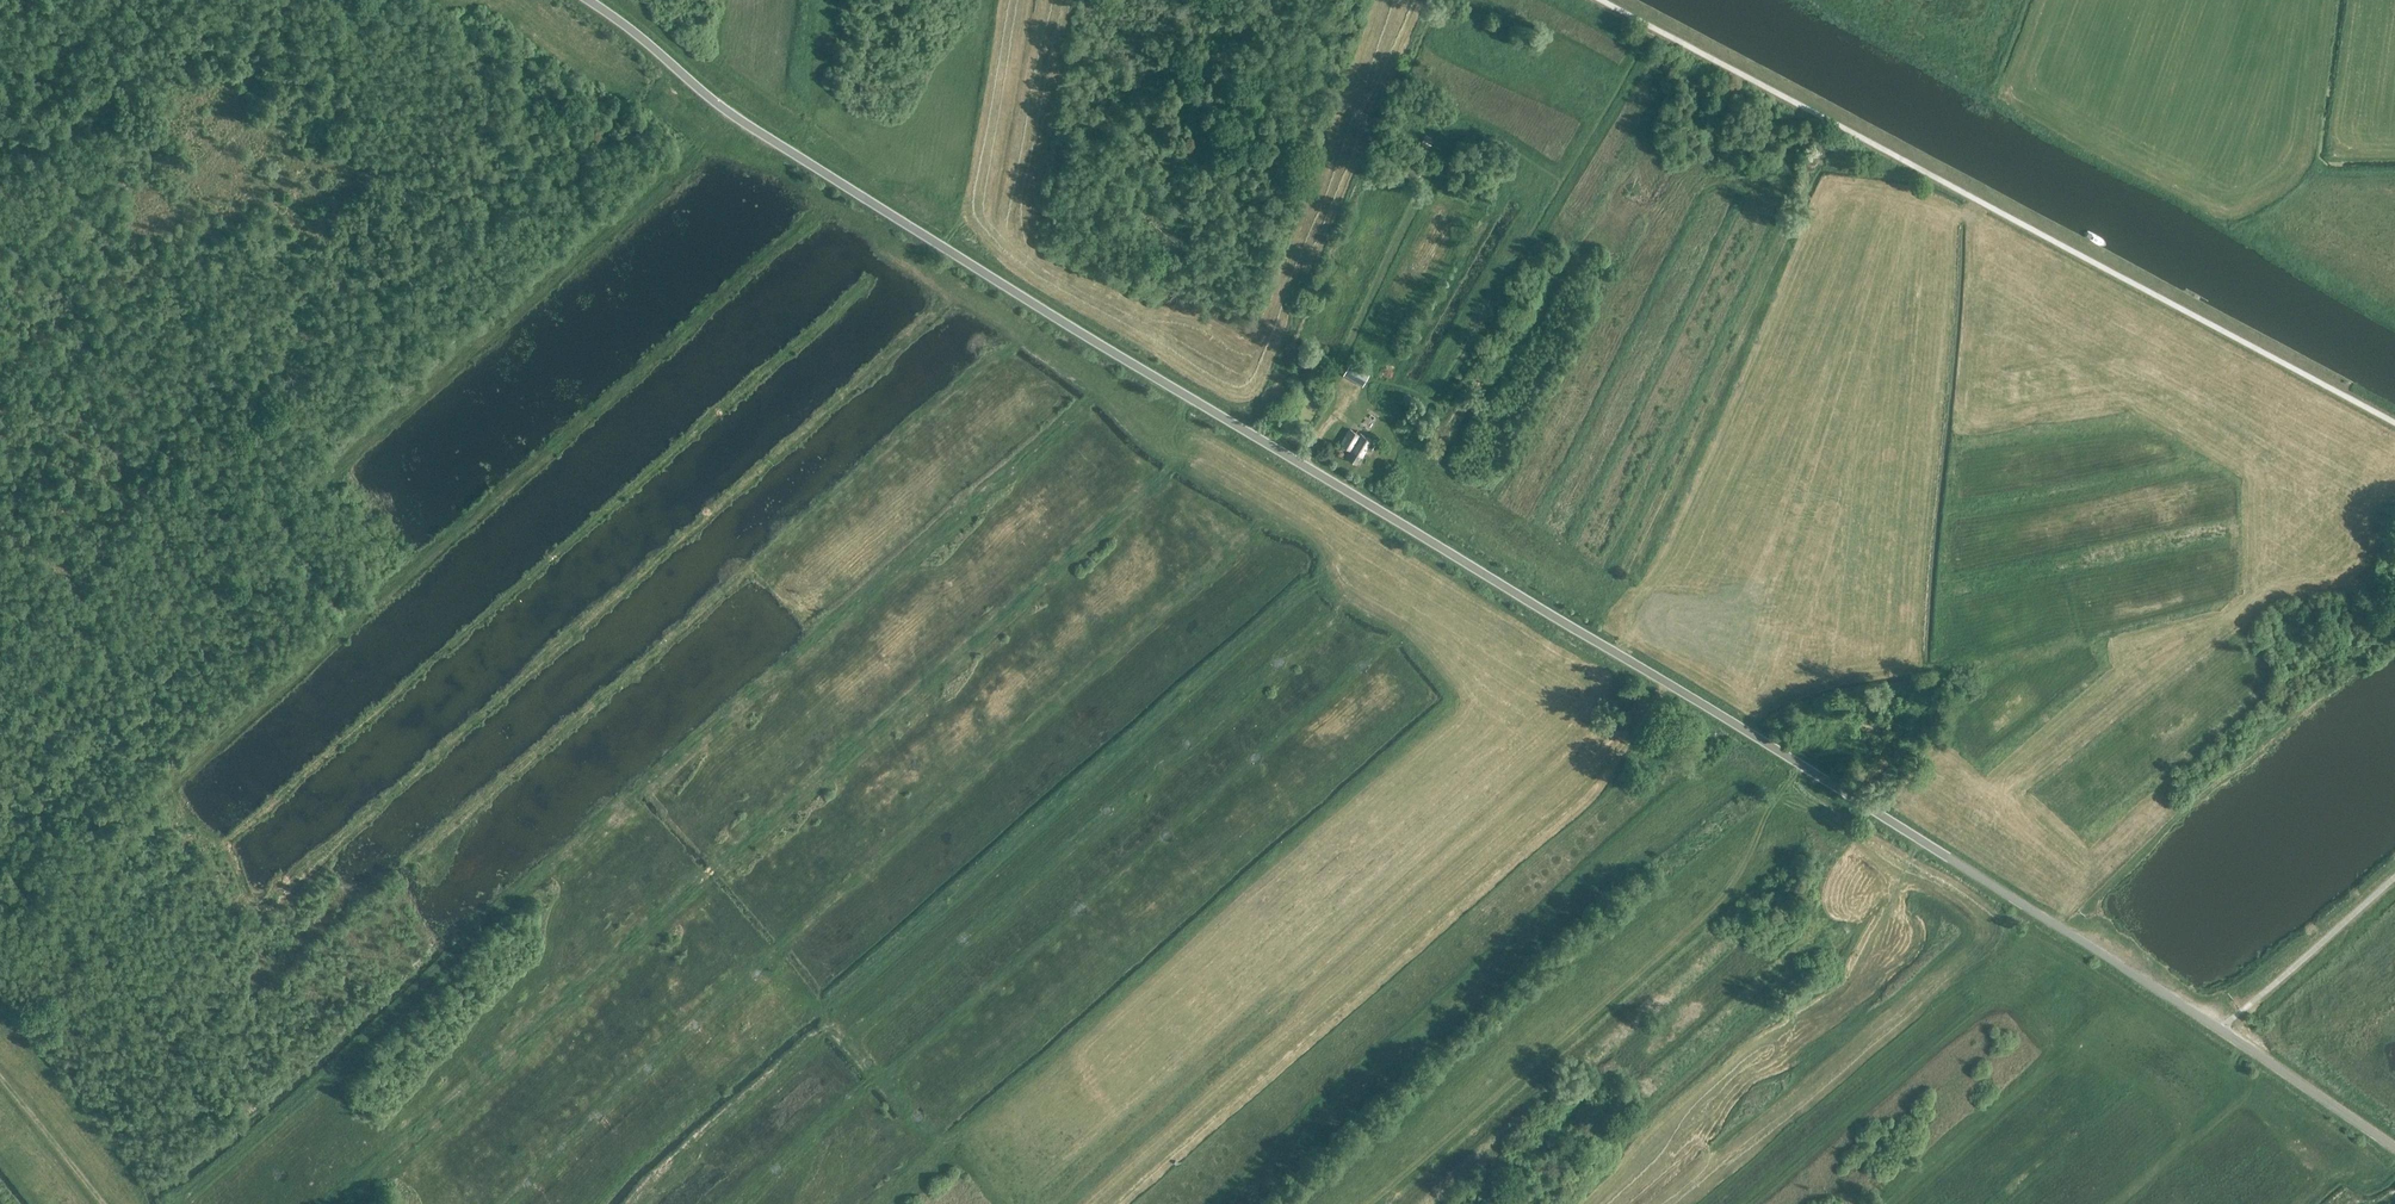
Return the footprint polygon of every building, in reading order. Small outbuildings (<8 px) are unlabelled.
[(1436,139),(1425,134),(1421,144),(1431,148),(1436,139)] [(1350,363),(1343,375),(1363,387),(1370,375),(1350,363)] [(1360,424),(1368,429),(1377,411),(1369,407),(1360,424)] [(1342,444),(1351,450),(1346,457),(1357,464),(1367,448),(1372,451),(1377,443),(1361,434),(1360,435),(1351,430),(1342,444)] [(2268,1028),(2259,1032),(2264,1045),(2273,1041),(2268,1028)]
